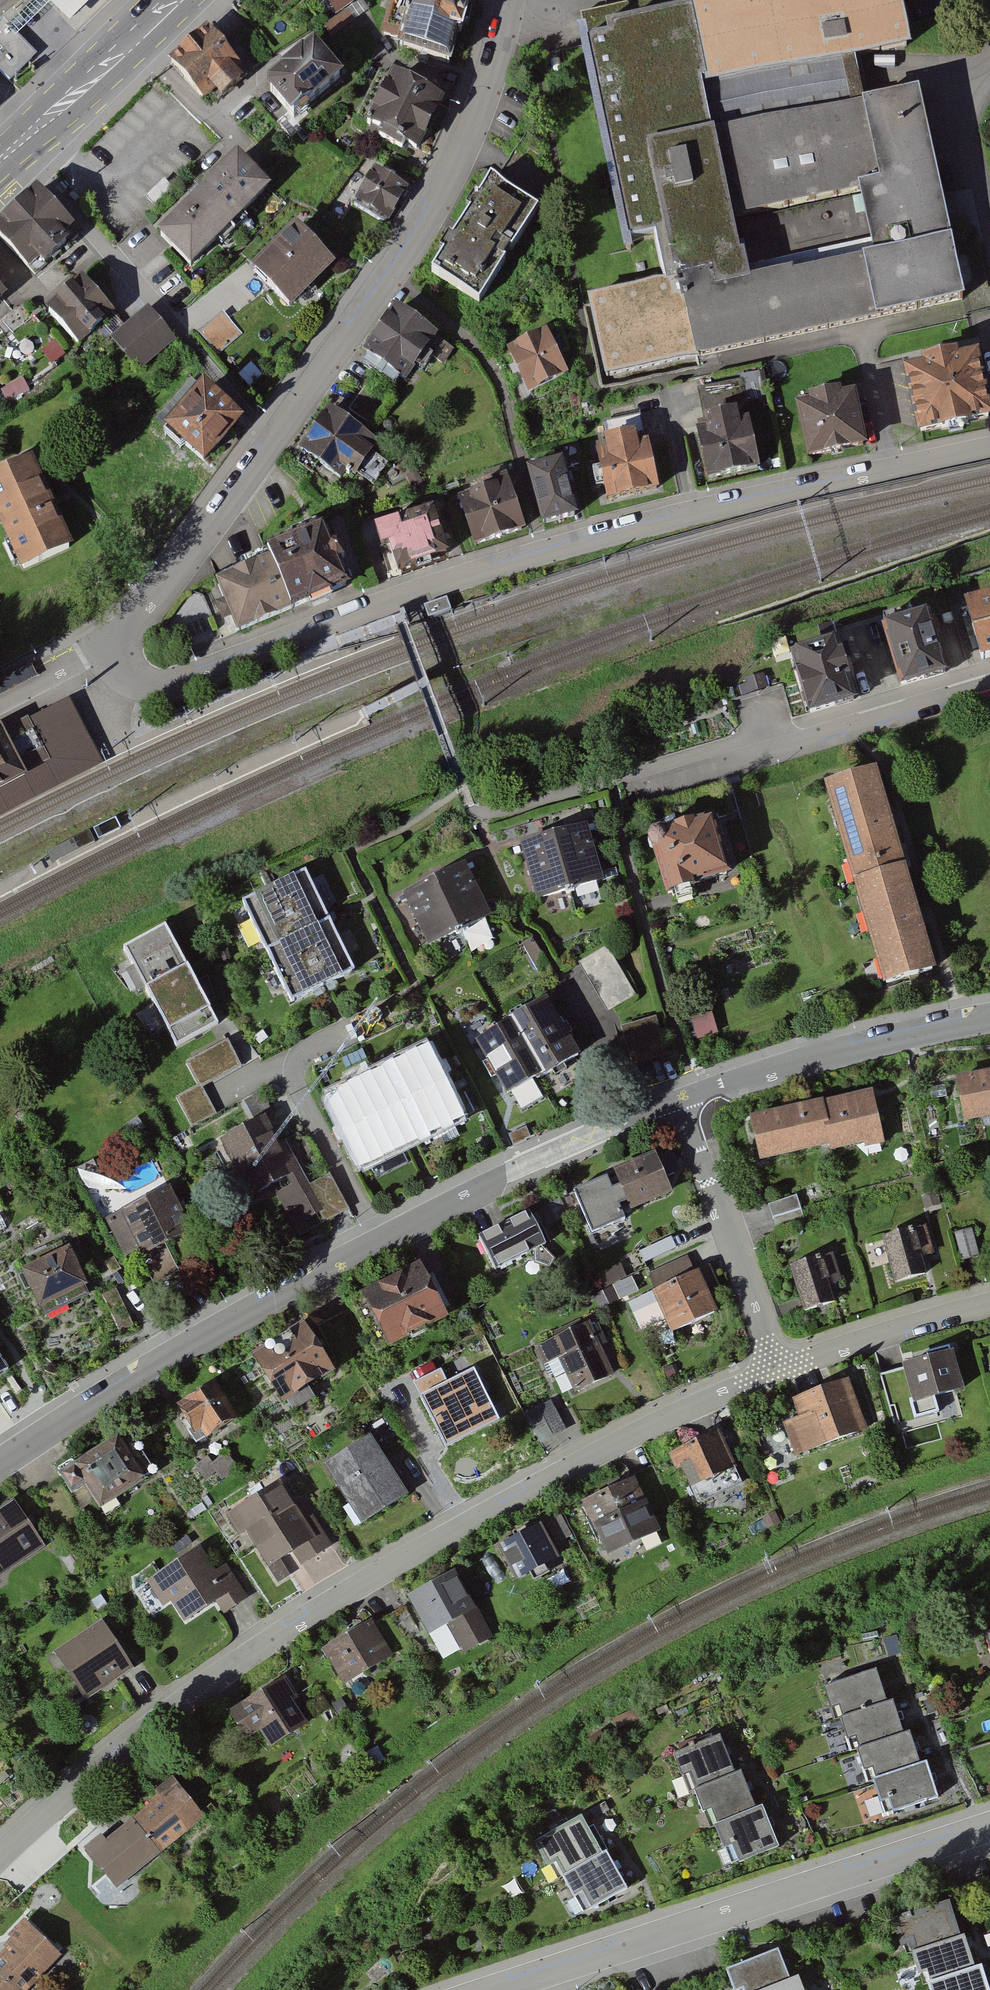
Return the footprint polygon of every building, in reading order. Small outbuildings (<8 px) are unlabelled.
[(18,17),(24,23),(15,32),(18,35),(50,4),(70,24),(94,0),(35,0),(18,17)] [(327,1),(337,17),(357,5),(354,0),(329,0),(327,1)] [(383,41),(450,64),(469,0),(394,0),(383,41)] [(595,299),(612,381),(974,305),(930,91),(872,103),(868,85),(863,62),(919,50),(912,15),(909,0),(780,0),(695,18),(697,25),(596,46),(637,242),(662,236),(672,283),(595,299)] [(9,81),(37,54),(18,35),(15,32),(24,23),(18,17),(13,12),(0,22),(0,72),(9,81)] [(216,31),(175,66),(209,107),(250,72),(216,31)] [(324,48),(274,87),(301,122),(351,82),(324,48)] [(444,90),(393,65),(366,123),(417,147),(444,90)] [(243,152),(160,232),(193,266),(276,186),(243,152)] [(413,188),(376,171),(357,210),(394,227),(413,188)] [(539,208),(492,177),(430,271),(477,302),(539,208)] [(0,230),(0,235),(37,278),(82,240),(43,194),(0,230)] [(299,223),(252,268),(292,309),(338,265),(299,223)] [(87,280),(52,311),(84,348),(120,317),(87,280)] [(12,299),(0,284),(0,308),(12,299)] [(243,334),(224,310),(199,331),(218,355),(243,334)] [(434,338),(392,310),(361,356),(403,384),(434,338)] [(146,312),(112,340),(139,372),(173,345),(146,312)] [(553,333),(512,352),(532,395),(573,376),(553,333)] [(909,374),(925,442),(989,427),(989,369),(988,359),(969,363),(967,355),(931,364),(932,369),(909,374)] [(203,381),(163,424),(202,460),(241,417),(203,381)] [(863,391),(801,403),(814,465),(875,453),(863,391)] [(374,437),(325,405),(294,451),(342,484),(374,437)] [(712,427),(699,431),(712,487),(769,474),(756,421),(749,423),(746,412),(710,420),(712,427)] [(614,455),(600,458),(611,506),(668,493),(657,445),(646,447),(643,435),(611,442),(614,455)] [(0,479),(0,521),(23,573),(77,549),(38,462),(0,479)] [(574,464),(536,472),(549,530),(587,522),(574,464)] [(500,486),(459,498),(473,545),(525,530),(509,475),(497,478),(500,486)] [(441,512),(381,533),(388,552),(400,548),(404,561),(418,556),(423,568),(446,559),(443,549),(453,545),(441,512)] [(274,561),(293,609),(350,586),(326,526),(269,548),(274,561)] [(274,561),(219,582),(239,632),(293,609),(274,561)] [(964,604),(981,660),(989,657),(989,597),(964,604)] [(929,615),(883,628),(900,685),(946,672),(929,615)] [(836,639),(789,653),(807,714),(855,700),(836,639)] [(36,664),(0,682),(0,700),(43,678),(36,664)] [(0,728),(0,785),(48,759),(24,715),(0,728)] [(876,769),(823,784),(883,986),(935,971),(919,915),(899,849),(890,818),(876,769)] [(719,823),(655,841),(673,903),(704,894),(703,889),(735,879),(719,823)] [(594,831),(527,849),(541,904),(608,886),(594,831)] [(472,867),(409,899),(435,950),(498,919),(472,867)] [(313,875),(247,906),(293,1005),(360,973),(313,875)] [(123,940),(178,1046),(223,1023),(168,917),(123,940)] [(533,939),(521,945),(538,975),(550,969),(533,939)] [(607,946),(578,963),(608,1014),(637,997),(607,946)] [(554,1002),(521,1021),(552,1077),(585,1058),(554,1002)] [(714,1010),(693,1017),(702,1045),(723,1038),(714,1010)] [(516,1024),(481,1043),(512,1099),(546,1079),(516,1024)] [(200,1082),(241,1062),(230,1038),(188,1058),(200,1082)] [(435,1059),(335,1107),(365,1167),(464,1119),(435,1059)] [(956,1073),(965,1123),(989,1118),(989,1067),(956,1073)] [(180,1093),(192,1125),(217,1116),(206,1084),(180,1093)] [(872,1090),(751,1116),(760,1160),(829,1145),(830,1151),(883,1140),(872,1090)] [(270,1118),(223,1144),(254,1198),(283,1181),(295,1201),(318,1188),(290,1141),(285,1144),(270,1118)] [(656,1155),(615,1172),(630,1210),(672,1192),(656,1155)] [(624,1219),(607,1178),(576,1191),(593,1232),(624,1219)] [(175,1192),(109,1222),(130,1267),(196,1237),(175,1192)] [(797,1196),(769,1204),(773,1217),(777,1231),(805,1222),(797,1196)] [(941,1196),(923,1199),(926,1212),(944,1208),(941,1196)] [(535,1210),(480,1236),(501,1278),(555,1252),(535,1210)] [(913,1227),(883,1236),(896,1282),(927,1273),(913,1227)] [(976,1230),(956,1235),(963,1264),(983,1259),(976,1230)] [(839,1248),(792,1262),(807,1311),(839,1301),(834,1283),(848,1278),(839,1248)] [(76,1252),(28,1274),(47,1315),(95,1294),(76,1252)] [(701,1265),(654,1286),(674,1330),(720,1309),(701,1265)] [(430,1270),(365,1300),(391,1355),(455,1325),(430,1270)] [(612,1291),(599,1297),(603,1309),(617,1304),(612,1291)] [(594,1318),(535,1345),(543,1364),(558,1357),(575,1394),(620,1373),(594,1318)] [(310,1327),(257,1360),(289,1412),(343,1379),(310,1327)] [(953,1348),(901,1362),(912,1401),(964,1386),(953,1348)] [(855,1376),(794,1396),(801,1415),(786,1420),(797,1453),(872,1429),(855,1376)] [(482,1382),(428,1407),(446,1447),(501,1422),(482,1382)] [(220,1387),(183,1409),(205,1446),(242,1424),(220,1387)] [(551,1402),(527,1414),(541,1442),(554,1436),(565,1430),(551,1402)] [(724,1435),(675,1456),(691,1493),(740,1472),(724,1435)] [(377,1438),(328,1468),(365,1529),(414,1499),(377,1438)] [(126,1442),(66,1479),(78,1499),(91,1492),(106,1515),(154,1485),(126,1442)] [(635,1478),(583,1503),(607,1554),(660,1529),(635,1478)] [(280,1482),(227,1516),(239,1536),(245,1533),(267,1568),(293,1551),(302,1565),(318,1555),(331,1546),(313,1517),(305,1522),(280,1482)] [(0,1513),(0,1577),(48,1546),(19,1501),(0,1513)] [(549,1528),(500,1549),(515,1583),(564,1561),(549,1528)] [(198,1550),(146,1582),(162,1606),(169,1602),(183,1625),(218,1603),(223,1612),(235,1605),(245,1598),(226,1567),(213,1575),(198,1550)] [(459,1574),(412,1601),(434,1639),(452,1628),(468,1655),(497,1638),(459,1574)] [(107,1621),(58,1653),(88,1700),(137,1668),(107,1621)] [(376,1621),(326,1650),(347,1688),(398,1659),(376,1621)] [(882,1670),(825,1689),(837,1724),(845,1722),(855,1752),(862,1749),(874,1785),(878,1784),(889,1817),(943,1799),(932,1765),(925,1767),(914,1736),(908,1736),(897,1703),(893,1704),(882,1670)] [(286,1682),(233,1713),(250,1741),(263,1733),(272,1750),(312,1726),(286,1682)] [(724,1742),(683,1758),(696,1791),(701,1789),(719,1830),(726,1827),(741,1865),(784,1848),(769,1811),(761,1814),(746,1778),(739,1780),(724,1742)] [(178,1777),(90,1849),(122,1889),(211,1817),(178,1777)] [(587,1821),(543,1845),(562,1880),(570,1876),(590,1913),(632,1890),(612,1853),(607,1856),(587,1821)] [(900,1925),(908,1953),(914,1951),(924,1982),(932,1980),(935,1989),(989,1989),(985,1972),(981,1973),(970,1938),(966,1939),(956,1906),(900,1925)] [(67,1958),(30,1922),(14,1939),(18,1943),(0,1962),(0,1989),(37,1989),(67,1958)] [(730,1976),(736,1989),(809,1989),(804,1978),(795,1982),(783,1954),(730,1976)]
